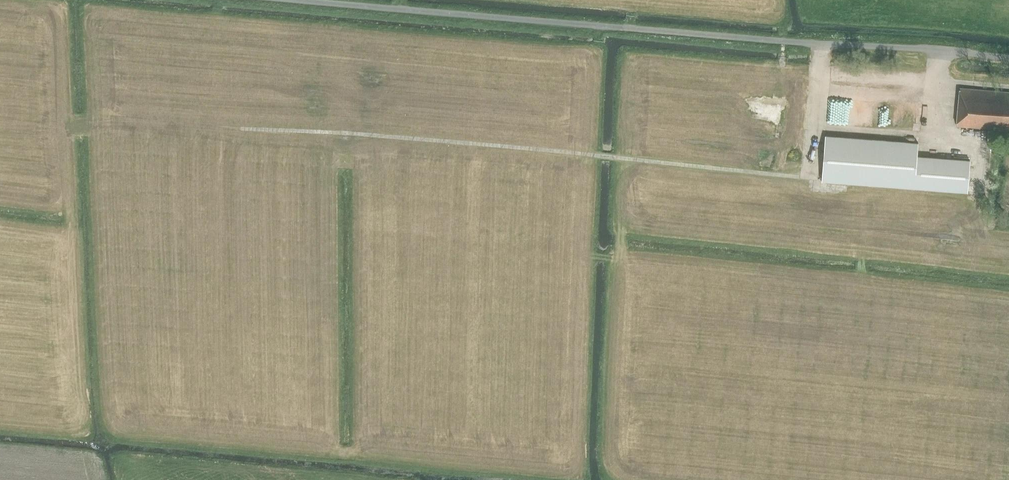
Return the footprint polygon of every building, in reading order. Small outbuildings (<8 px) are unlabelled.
[(960,88),(956,126),(1008,130),(1008,92),(960,88)] [(967,192),(970,160),(917,156),(918,143),(825,136),(821,181),(967,192)]
